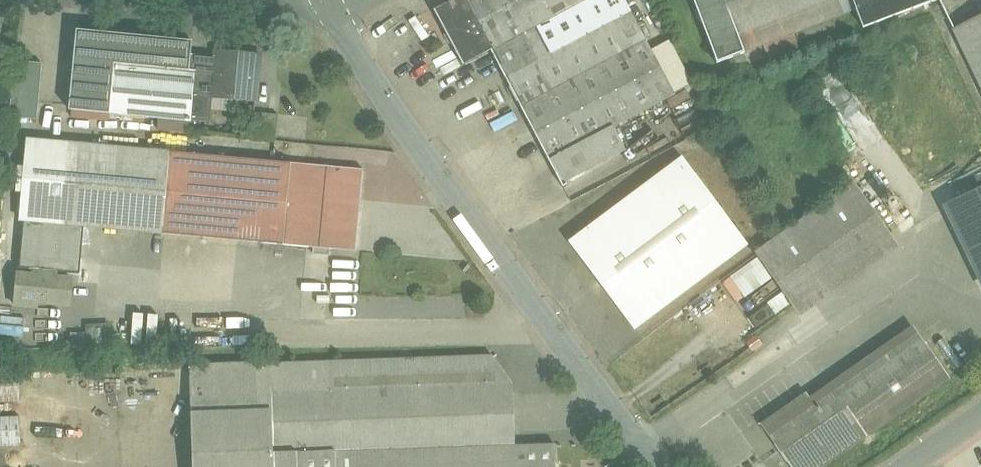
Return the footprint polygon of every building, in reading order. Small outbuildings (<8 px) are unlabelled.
[(435,10),(463,62),(464,65),(492,50),(563,183),(627,149),(614,126),(675,93),(626,0),(453,0),(435,10)] [(727,0),(696,0),(719,61),(746,52),(727,0)] [(746,52),(765,44),(771,59),(801,48),(796,33),(860,10),(861,9),(857,0),(727,0),(746,52)] [(861,9),(860,10),(866,27),(937,0),(857,0),(861,9)] [(953,28),(980,86),(980,15),(953,28)] [(194,41),(78,30),(71,110),(111,113),(116,62),(191,69),(192,54),(194,41)] [(261,53),(218,50),(218,56),(214,98),(256,101),(261,53)] [(218,56),(192,54),(191,69),(197,70),(192,120),(212,122),(214,98),(218,56)] [(43,63),(16,60),(11,117),(39,119),(43,63)] [(191,69),(116,62),(111,113),(192,121),(192,120),(197,70),(191,69)] [(280,115),(255,112),(253,139),(277,141),(280,115)] [(172,152),(32,139),(25,220),(164,233),(172,152)] [(292,163),(172,152),(164,233),(284,244),(292,163)] [(683,156),(570,242),(636,329),(749,244),(683,156)] [(364,169),(292,163),(284,244),(357,251),(364,169)] [(856,183),(757,253),(791,302),(890,233),(856,183)] [(953,207),(980,265),(980,193),(953,207)] [(54,271),(40,270),(39,275),(20,273),(17,306),(38,308),(38,303),(70,306),(73,278),(53,276),(54,271)] [(809,404),(804,395),(763,424),(793,466),(824,466),(952,378),(923,337),(849,389),(843,380),(809,404)] [(189,365),(191,466),(335,466),(334,452),(515,446),(513,385),(492,356),(189,365)] [(0,373),(0,402),(21,402),(20,372),(0,373)] [(0,417),(0,446),(23,446),(21,416),(0,417)] [(334,452),(335,466),(556,466),(555,444),(515,446),(334,452)]
